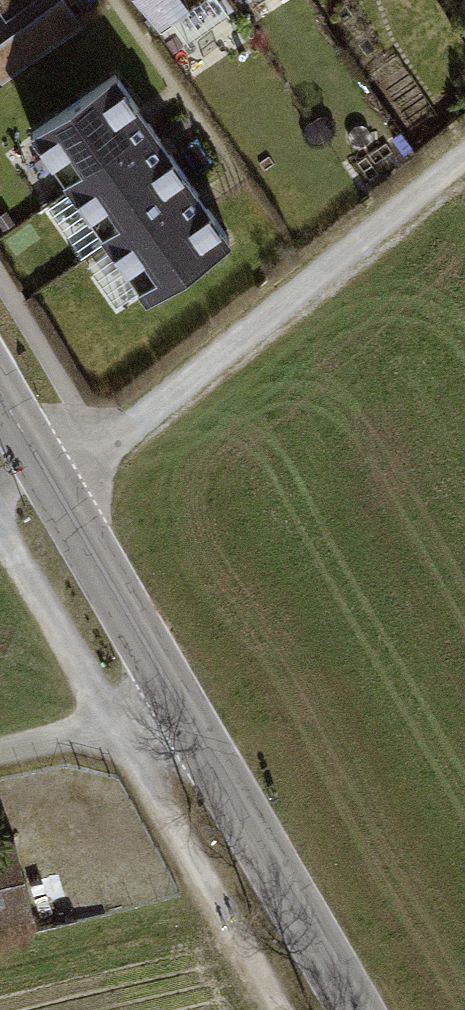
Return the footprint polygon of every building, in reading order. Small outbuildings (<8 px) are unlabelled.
[(187,0),(146,0),(159,20),(187,0)] [(35,135),(73,190),(151,137),(113,82),(35,135)] [(73,190),(110,244),(187,190),(151,137),(73,190)] [(110,244),(147,298),(225,245),(187,190),(110,244)] [(0,839),(0,921),(31,913),(13,836),(0,839)]
